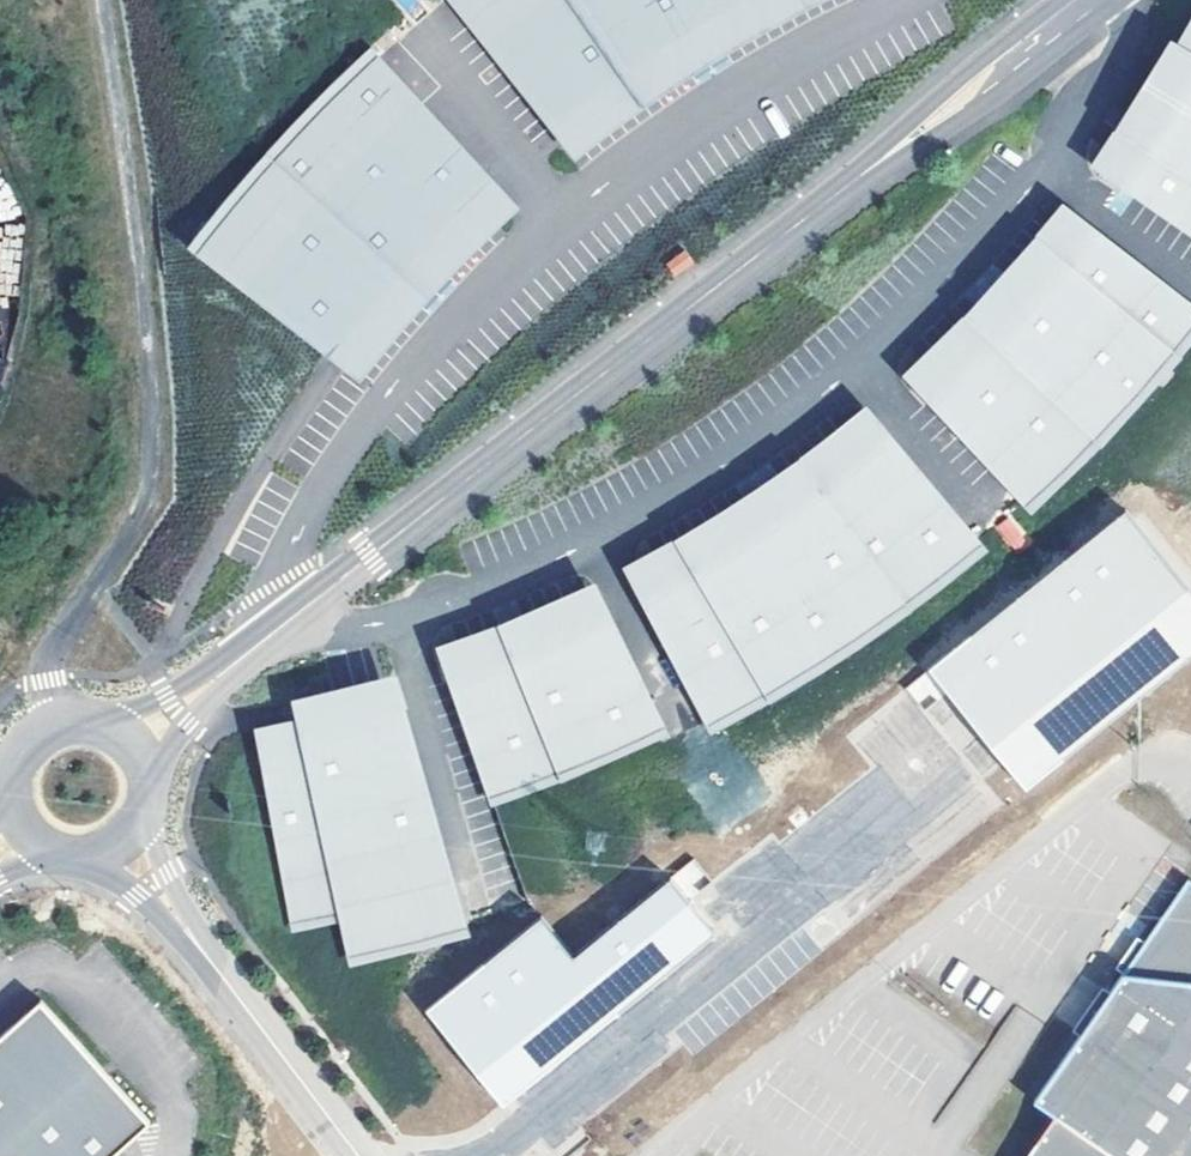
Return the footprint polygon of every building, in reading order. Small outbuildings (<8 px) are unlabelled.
[(411,19),(424,8),(418,0),(396,0),(411,19)] [(577,160),(671,90),(752,40),(827,0),(736,0),(722,7),(656,50),(587,98),(558,121),(461,0),(449,0),(577,160)] [(558,121),(587,98),(656,50),(722,7),(736,0),(461,0),(558,121)] [(1088,163),(1190,235),(1190,16),(1184,29),(1173,49),(1164,45),(1151,67),(1137,91),(1121,115),(1105,138),(1088,163)] [(522,209),(371,47),(301,114),(255,165),(226,197),(188,245),(365,382),(403,333),(458,270),(522,209)] [(239,201),(204,245),(335,346),(367,307),(428,239),(484,183),(372,62),(310,123),(266,171),(239,201)] [(901,371),(1031,513),(1047,500),(1077,470),(1106,441),(1121,426),(1149,395),(1163,379),(1176,363),(1190,346),(1190,345),(1190,302),(1060,200),(1050,212),(1030,236),(1012,258),(991,283),(969,305),(956,318),(947,328),(924,350),(901,371)] [(685,250),(666,264),(674,274),(693,260),(685,250)] [(15,275),(0,276),(0,293),(16,292),(15,275)] [(669,539),(623,565),(712,736),(734,723),(780,698),(825,670),(890,626),(932,595),(953,579),(988,551),(865,402),(821,437),(800,453),(757,483),(714,512),(669,539)] [(927,666),(1024,785),(1190,649),(1190,590),(1124,508),(927,666)] [(586,771),(669,734),(595,578),(543,603),(486,626),(436,643),(491,806),(535,791),(586,771)] [(482,672),(459,680),(496,791),(540,775),(581,759),(655,726),(604,621),(567,638),(525,655),(482,672)] [(313,691),(292,695),(297,717),(255,727),(292,933),(341,924),(349,968),(401,955),(470,936),(395,670),(383,673),(366,678),(313,691)] [(905,687),(921,708),(941,693),(925,672),(905,687)] [(339,729),(310,734),(315,756),(273,766),(300,917),(348,909),(356,952),(384,946),(429,935),(457,926),(397,713),(374,720),(339,729)] [(539,915),(425,1007),(502,1103),(715,932),(688,901),(712,881),(693,858),(572,954),(539,915)] [(1188,871),(1034,1095),(1054,1109),(1023,1155),(1190,1155),(1190,873),(1188,871)] [(151,1122),(41,999),(0,1036),(0,1155),(112,1155),(151,1122)]
